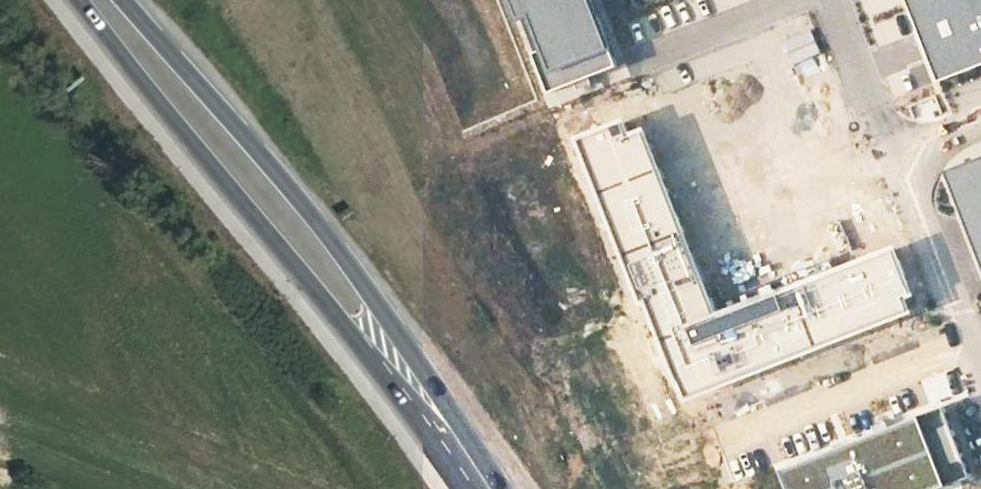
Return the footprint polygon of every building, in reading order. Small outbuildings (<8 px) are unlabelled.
[(545,95),(619,66),(593,0),(508,0),(516,21),(526,17),(540,52),(530,56),(545,95)] [(941,83),(980,67),(980,0),(908,0),(941,83)] [(633,357),(654,411),(911,316),(904,299),(914,295),(874,192),(853,193),(865,222),(763,263),(754,240),(696,262),(636,108),(575,132),(608,218),(609,218),(631,273),(643,301),(648,299),(665,345),(633,357)] [(953,174),(980,245),(980,163),(953,174)] [(783,467),(791,488),(935,488),(971,475),(944,409),(783,467)]
